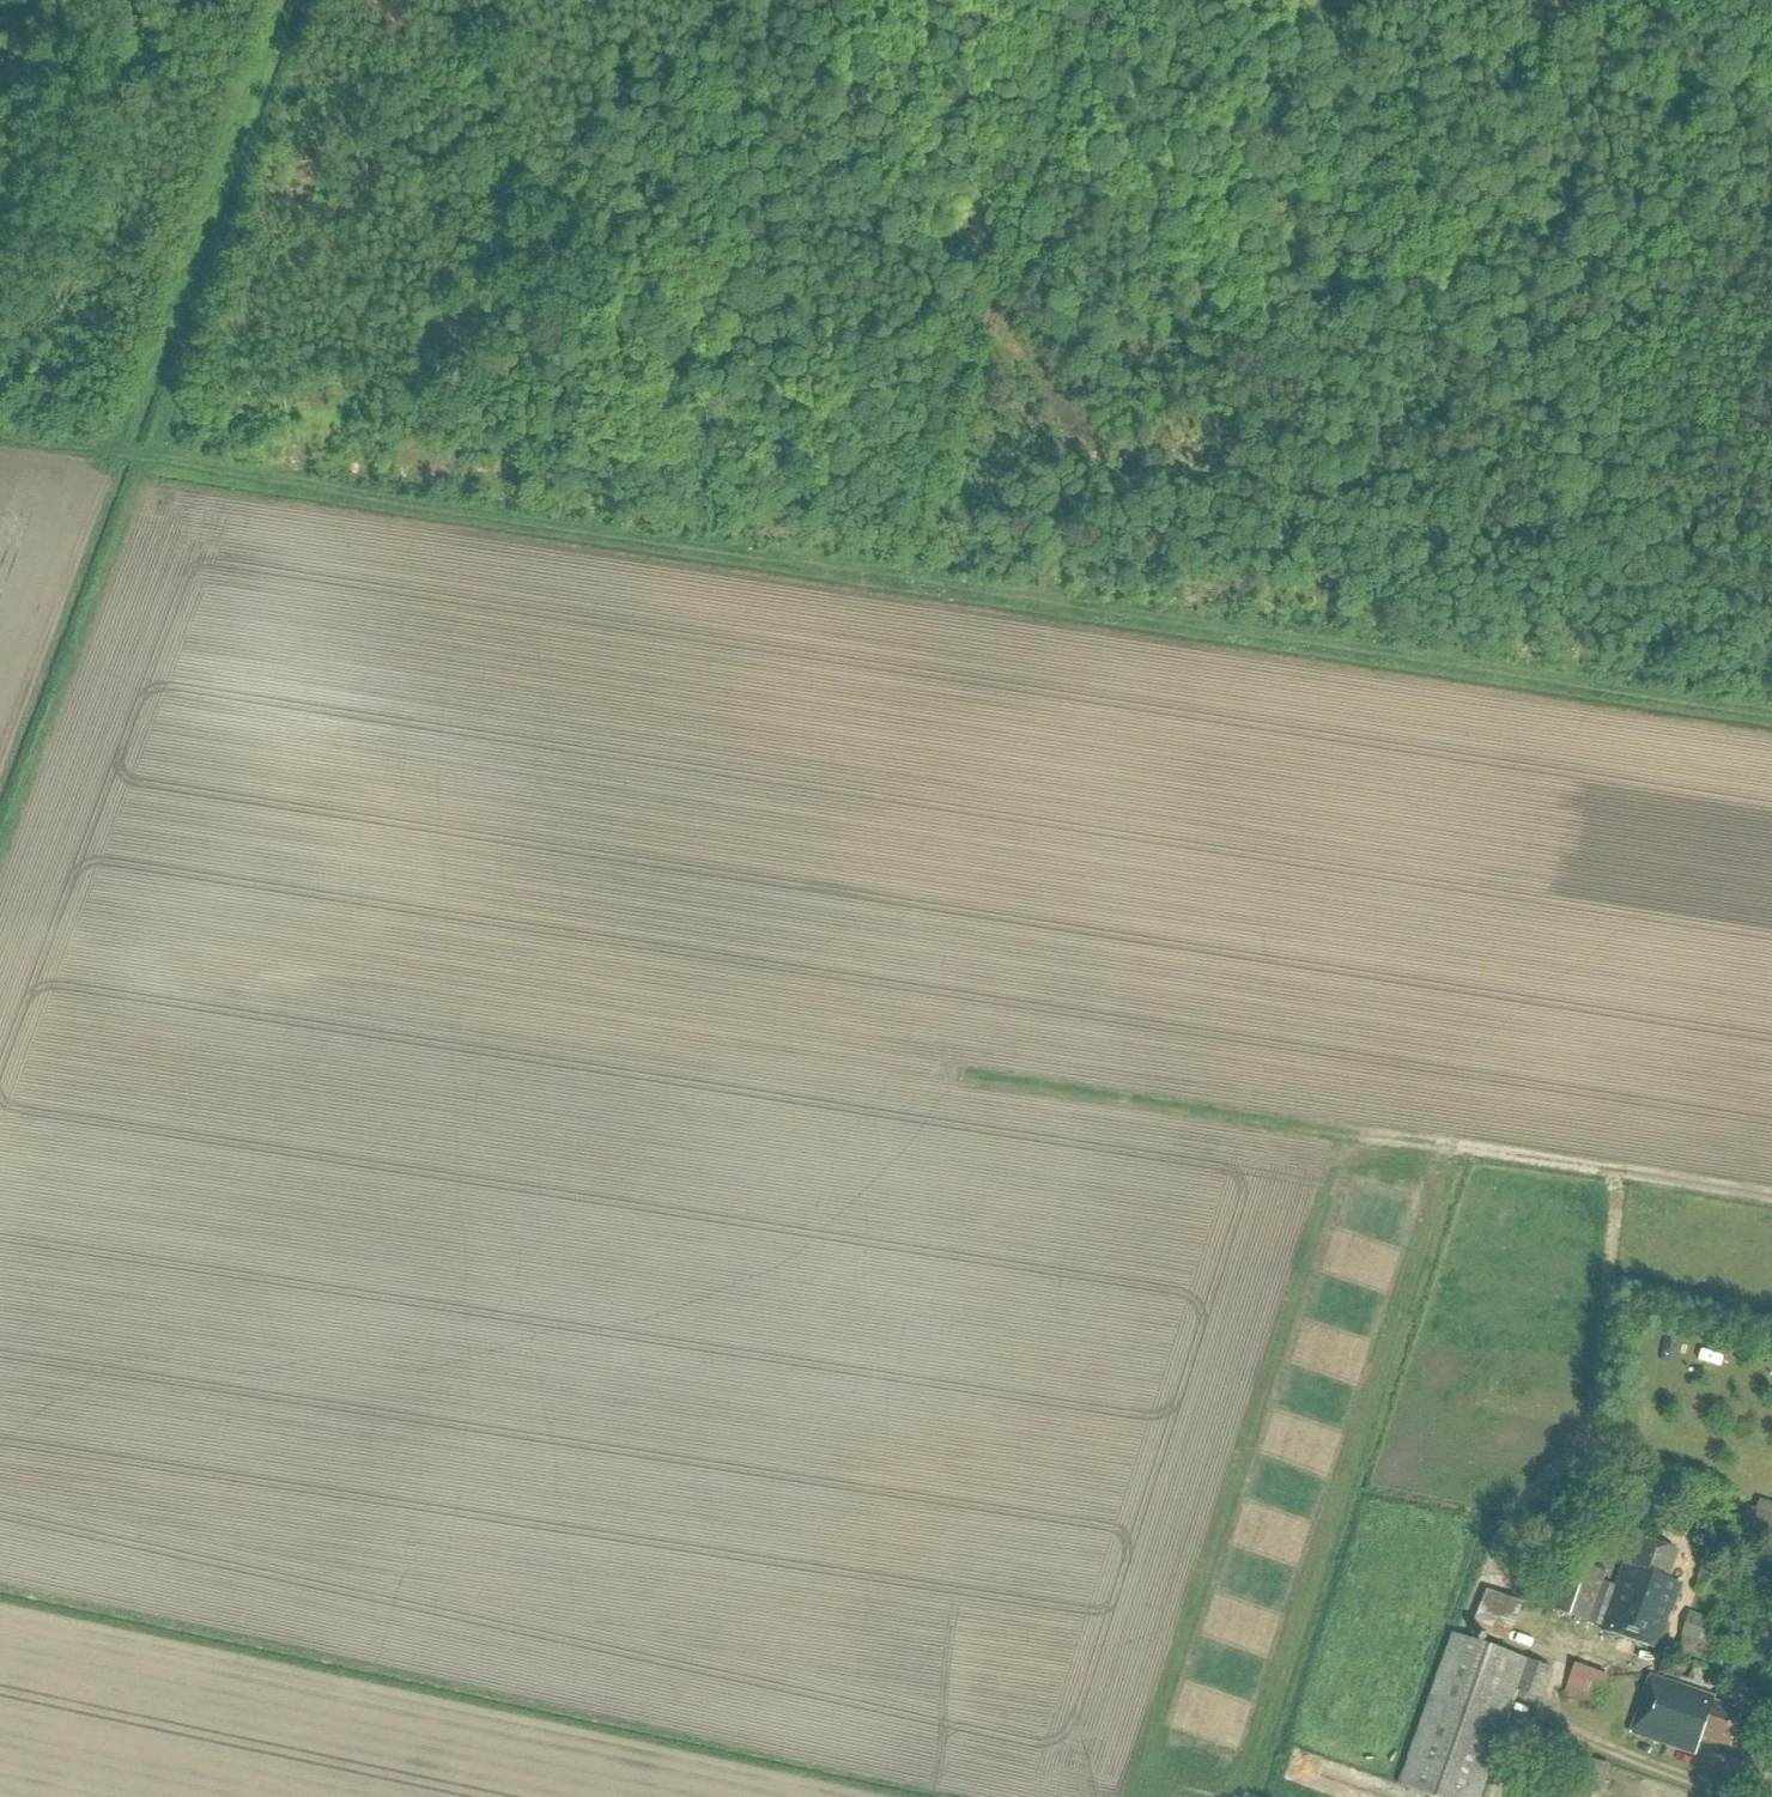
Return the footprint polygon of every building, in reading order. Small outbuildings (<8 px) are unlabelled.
[(1741,1528),(1771,1538),(1771,1514),(1748,1506),(1741,1528)] [(1670,1580),(1679,1553),(1635,1538),(1603,1631),(1660,1651),(1670,1623),(1666,1621),(1669,1612),(1673,1614),(1683,1585),(1670,1580)] [(1591,1623),(1608,1574),(1570,1561),(1553,1610),(1591,1623)] [(1506,1643),(1521,1604),(1485,1590),(1470,1628),(1506,1643)] [(1552,1670),(1453,1633),(1400,1787),(1429,1796),(1479,1796),(1517,1690),(1541,1699),(1552,1670)] [(1597,1707),(1608,1675),(1574,1663),(1563,1696),(1597,1707)] [(1712,1669),(1706,1683),(1717,1687),(1722,1674),(1712,1669)] [(1729,1749),(1742,1712),(1714,1702),(1715,1699),(1652,1677),(1631,1736),(1695,1758),(1701,1739),(1729,1749)] [(1291,1745),(1281,1774),(1349,1796),(1371,1796),(1377,1781),(1320,1762),(1322,1755),(1291,1745)]
